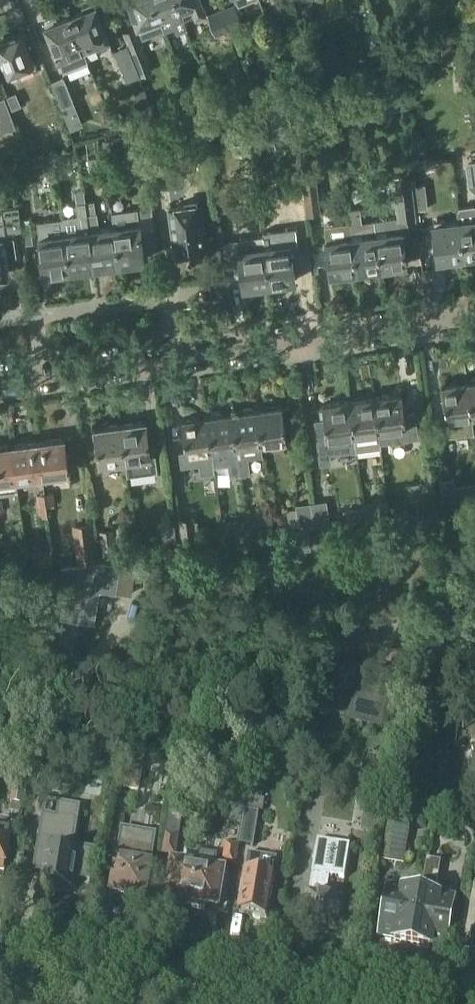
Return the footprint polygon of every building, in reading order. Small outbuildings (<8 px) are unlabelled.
[(165,30),(154,0),(129,0),(143,38),(165,30)] [(178,0),(154,0),(165,30),(176,26),(178,32),(188,28),(184,18),(178,0)] [(184,18),(206,10),(202,0),(178,0),(184,18)] [(83,7),(85,10),(72,15),(86,51),(110,41),(95,2),(83,7)] [(223,8),(230,28),(244,23),(236,3),(223,8)] [(230,28),(223,8),(208,13),(216,33),(230,28)] [(59,21),(57,17),(45,21),(61,61),(86,51),(72,15),(59,21)] [(125,31),(142,74),(153,70),(136,27),(125,31)] [(20,33),(0,41),(0,49),(11,77),(33,68),(20,33)] [(141,75),(128,45),(115,50),(128,81),(141,75)] [(52,80),(62,106),(75,101),(65,75),(52,80)] [(21,106),(17,93),(8,96),(12,109),(21,106)] [(3,132),(17,126),(5,97),(0,99),(0,123),(3,132)] [(140,158),(137,138),(124,140),(127,160),(140,158)] [(36,170),(56,163),(51,148),(30,155),(36,170)] [(148,161),(152,189),(165,187),(161,159),(148,161)] [(319,186),(316,163),(302,165),(307,212),(320,210),(317,187),(319,186)] [(399,216),(376,219),(383,267),(408,264),(407,256),(421,254),(419,243),(405,245),(403,229),(403,227),(409,226),(407,211),(416,210),(413,186),(410,186),(409,181),(399,182),(403,207),(398,208),(399,216)] [(430,208),(426,184),(413,186),(416,210),(430,208)] [(231,209),(228,185),(215,186),(218,211),(231,209)] [(97,212),(95,200),(87,201),(96,266),(121,263),(116,224),(101,226),(101,225),(100,225),(98,212),(97,212)] [(88,215),(90,228),(65,231),(70,270),(96,266),(87,201),(77,202),(79,216),(88,215)] [(182,240),(184,252),(191,251),(193,252),(203,251),(205,248),(207,247),(201,203),(171,207),(176,241),(182,240)] [(348,208),(350,222),(351,221),(358,270),(383,267),(376,219),(363,221),(361,206),(348,208)] [(0,212),(0,276),(6,275),(4,264),(11,263),(11,259),(26,257),(24,244),(22,227),(19,207),(2,209),(2,212),(0,212)] [(460,219),(465,256),(474,255),(474,207),(459,209),(460,217),(460,219)] [(125,210),(127,223),(116,224),(121,263),(146,260),(141,221),(138,208),(125,210)] [(439,260),(465,256),(460,219),(434,222),(439,260)] [(63,220),(38,223),(40,235),(65,231),(63,220)] [(350,222),(325,225),(327,239),(332,274),(358,270),(351,221),(350,222)] [(31,226),(22,227),(24,244),(33,242),(31,226)] [(40,235),(45,273),(70,270),(65,231),(40,235)] [(290,241),(290,232),(265,235),(271,283),(297,280),(292,241),(290,241)] [(265,235),(264,235),(232,240),(236,274),(243,273),(244,287),(271,283),(265,235)] [(469,380),(443,384),(448,419),(449,430),(469,427),(467,416),(473,415),(469,380)] [(382,442),(420,437),(416,410),(406,412),(403,393),(376,396),(381,431),(382,442)] [(369,460),(367,445),(382,443),(382,442),(381,431),(376,396),(351,399),(357,448),(359,461),(369,460)] [(357,448),(351,399),(324,403),(324,407),(325,418),(316,419),(322,462),(331,461),(330,452),(357,448)] [(288,440),(283,405),(258,409),(263,443),(288,440)] [(263,443),(258,409),(233,412),(238,447),(263,443)] [(238,447),(233,412),(208,415),(213,450),(238,447)] [(185,452),(187,465),(203,463),(204,472),(215,470),(213,450),(208,415),(183,419),(187,452),(185,452)] [(147,420),(122,423),(127,461),(129,475),(159,471),(157,454),(152,454),(147,420)] [(96,427),(101,464),(127,461),(122,423),(96,427)] [(70,473),(65,437),(38,441),(43,476),(70,473)] [(43,476),(38,441),(13,444),(19,490),(18,480),(43,476)] [(13,444),(0,446),(0,493),(19,490),(13,444)] [(441,478),(443,501),(458,499),(455,477),(441,478)] [(420,482),(422,502),(437,500),(434,480),(420,482)] [(56,503),(55,492),(46,493),(47,504),(56,503)] [(37,494),(39,512),(42,512),(43,517),(49,516),(47,504),(46,493),(37,494)] [(328,501),(328,500),(312,502),(316,527),(331,525),(330,517),(340,516),(338,499),(328,501)] [(300,526),(300,528),(315,527),(312,502),(297,504),(297,507),(288,509),(291,527),(300,526)] [(195,520),(195,516),(179,518),(182,540),(196,539),(196,536),(201,536),(199,520),(195,520)] [(73,524),(77,561),(97,559),(92,521),(73,524)] [(159,544),(176,541),(174,526),(157,529),(159,544)] [(118,555),(114,529),(100,531),(104,557),(118,555)] [(104,560),(61,566),(55,614),(99,623),(102,608),(98,607),(101,589),(133,594),(137,566),(104,560)] [(384,731),(392,691),(356,684),(348,723),(384,731)] [(126,755),(121,789),(133,791),(137,792),(144,747),(127,745),(126,755)] [(11,804),(10,814),(20,815),(22,816),(26,788),(25,788),(27,775),(14,773),(10,804),(11,804)] [(235,799),(234,798),(229,825),(241,827),(246,796),(236,794),(235,799)] [(241,827),(242,827),(239,846),(253,848),(259,814),(262,815),(264,801),(248,798),(248,796),(246,796),(241,827)] [(176,858),(183,813),(168,811),(161,856),(176,858)] [(45,819),(40,852),(47,853),(42,885),(72,890),(74,877),(90,880),(94,854),(70,851),(74,824),(45,819)] [(4,873),(5,869),(10,838),(12,823),(0,821),(0,872),(4,873)] [(388,826),(382,863),(403,866),(409,830),(388,826)] [(123,827),(117,859),(111,895),(144,901),(150,865),(151,860),(155,836),(140,834),(140,830),(123,827)] [(327,895),(330,878),(344,881),(350,847),(317,841),(317,845),(315,844),(313,857),(315,857),(303,926),(336,931),(341,897),(327,895)] [(239,847),(225,844),(222,866),(235,868),(239,847)] [(246,867),(238,915),(267,920),(274,879),(275,872),(277,860),(248,855),(246,867)] [(172,861),(165,901),(191,906),(198,866),(172,861)] [(427,862),(421,897),(432,898),(433,891),(436,892),(440,864),(427,862)] [(217,910),(224,870),(198,866),(191,906),(217,910)] [(380,938),(396,941),(395,944),(413,947),(421,897),(388,891),(380,938)] [(432,898),(421,897),(413,947),(430,950),(431,946),(446,949),(454,902),(432,898)]
